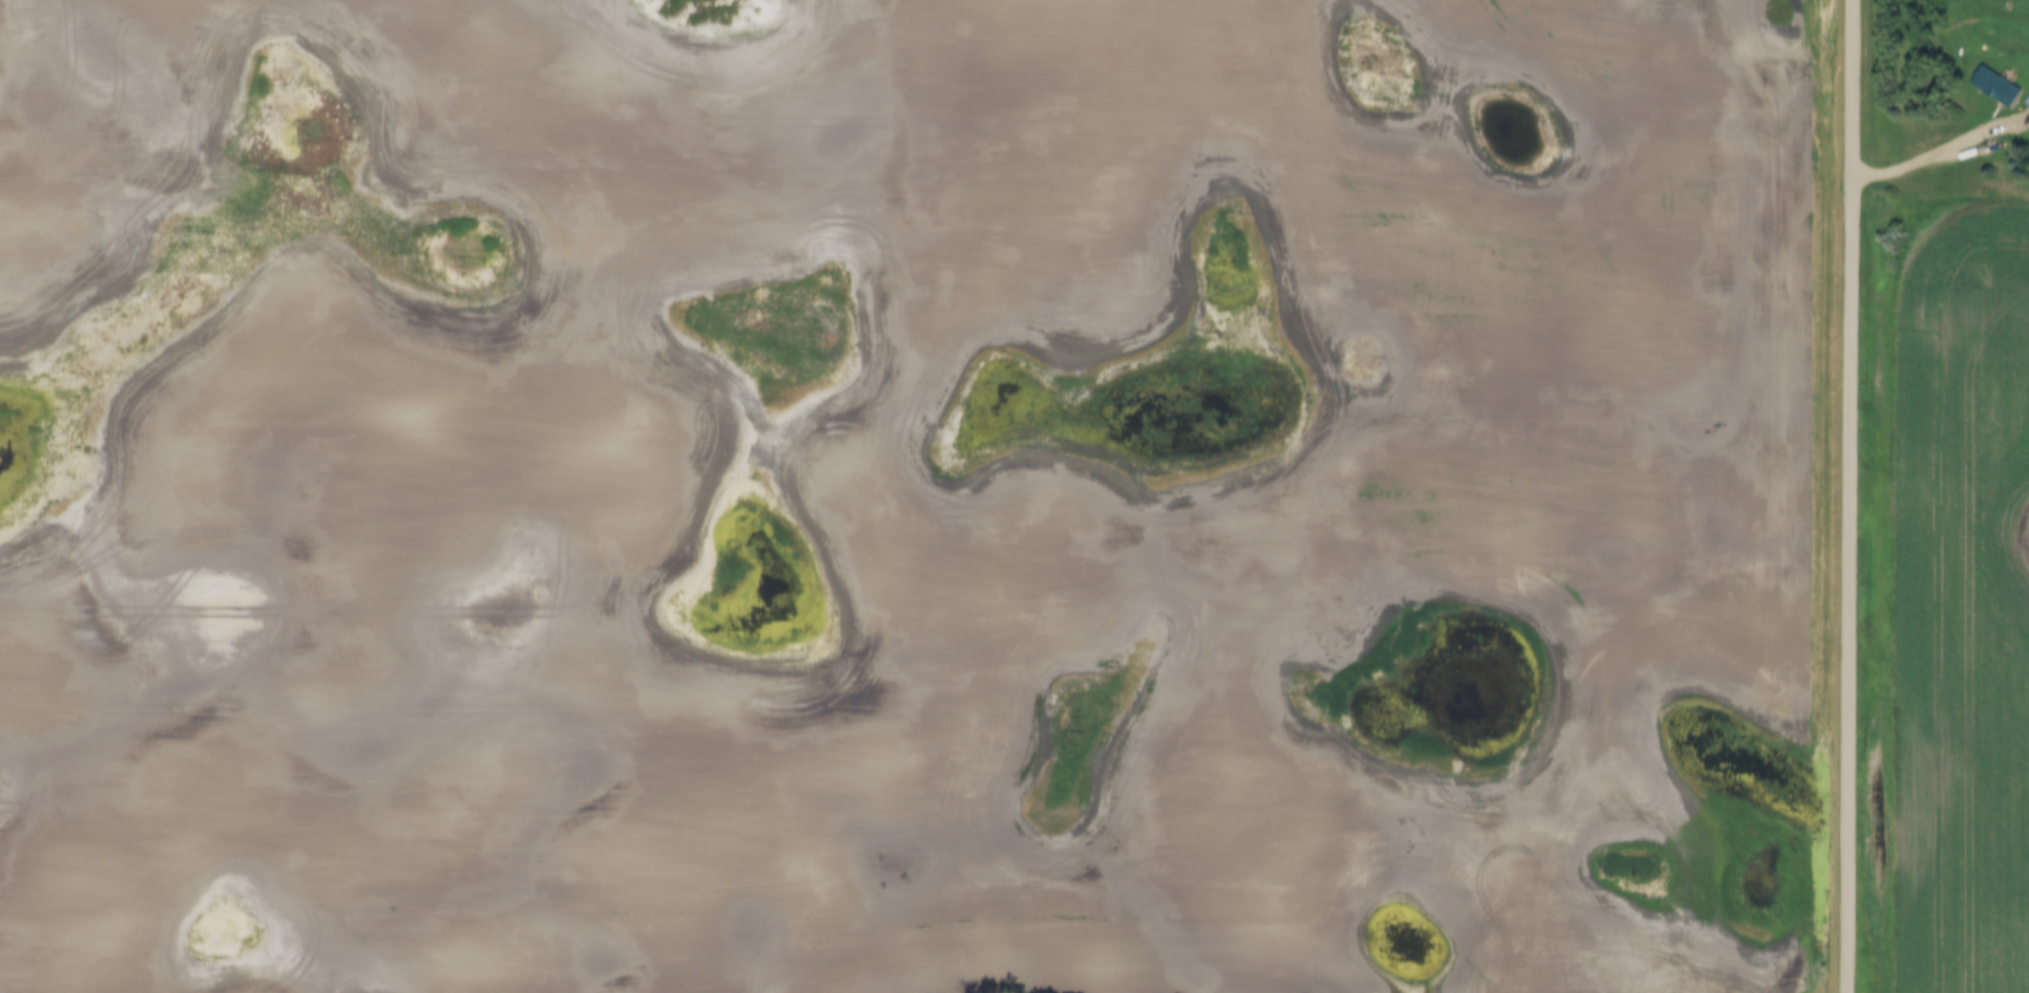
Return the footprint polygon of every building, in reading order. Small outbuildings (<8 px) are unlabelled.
[(1973,87),(2014,108),(2024,89),(1983,67),(1973,87)]
